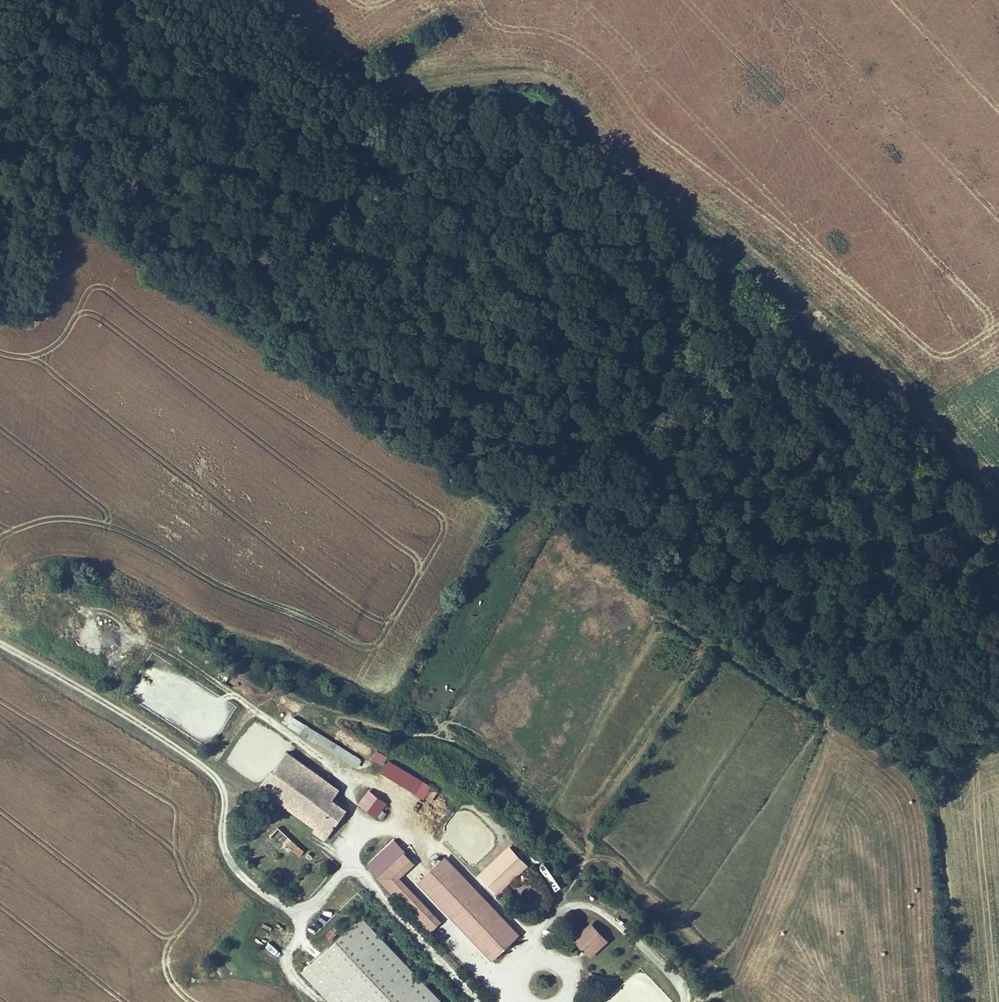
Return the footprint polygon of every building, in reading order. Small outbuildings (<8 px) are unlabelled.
[(356,766),(362,756),(292,713),(286,722),(356,766)] [(376,747),(372,757),(383,762),(388,752),(376,747)] [(297,816),(315,790),(329,800),(337,788),(287,753),(260,791),(297,816)] [(389,756),(382,769),(432,799),(439,786),(389,756)] [(315,790),(297,816),(318,831),(329,838),(347,812),(329,800),(315,790)] [(369,790),(358,804),(377,818),(387,804),(369,790)] [(291,839),(292,837),(278,826),(267,839),(282,850),(286,845),(299,855),(304,850),(291,839)] [(329,838),(318,831),(316,834),(326,842),(329,838)] [(377,877),(404,852),(393,841),(366,866),(377,877)] [(528,865),(508,846),(483,871),(502,890),(528,865)] [(430,934),(442,922),(399,878),(415,863),(404,852),(377,877),(376,878),(430,934)] [(444,857),(417,883),(486,956),(514,930),(444,857)] [(498,895),(502,890),(483,871),(478,875),(498,895)] [(328,1001),(444,1001),(445,1001),(362,915),(301,973),(328,1001)] [(591,923),(573,940),(583,951),(590,944),(597,951),(608,941),(591,923)] [(520,936),(514,930),(486,956),(492,962),(520,936)] [(590,944),(583,951),(590,958),(597,951),(590,944)]
